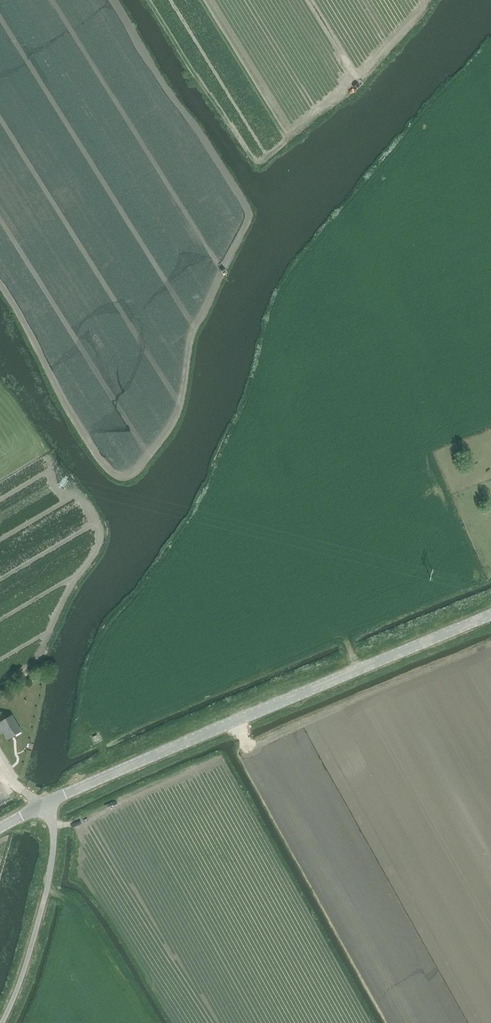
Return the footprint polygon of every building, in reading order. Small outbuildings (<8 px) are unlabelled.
[(2,733),(5,733),(8,740),(21,732),(12,716),(7,719),(2,712),(0,713),(0,730),(2,733)]
